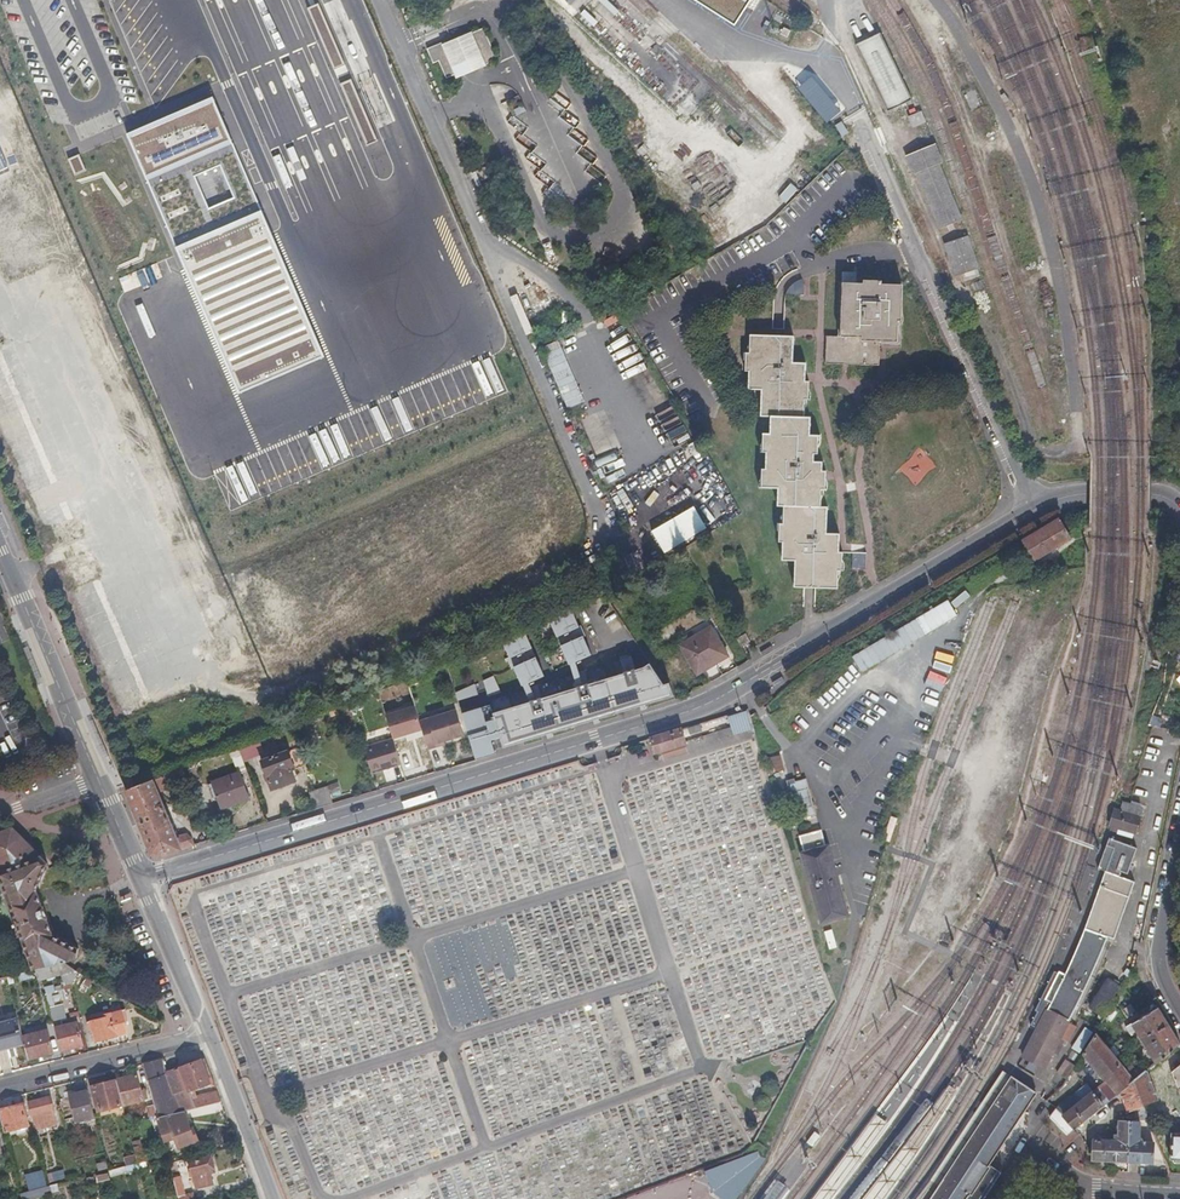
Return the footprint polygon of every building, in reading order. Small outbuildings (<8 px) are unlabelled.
[(347,64),(319,4),(306,9),(334,70),(347,64)] [(758,26),(767,10),(759,5),(749,21),(758,26)] [(444,42),(427,48),(433,63),(439,61),(446,78),(458,73),(482,66),(497,60),(483,28),(468,34),(444,42)] [(910,89),(906,83),(890,91),(894,97),(910,89)] [(519,96),(509,100),(516,116),(526,112),(519,96)] [(127,134),(128,137),(214,100),(213,97),(127,134)] [(214,100),(128,137),(239,394),(325,358),(214,100)] [(926,121),(921,110),(907,116),(912,127),(926,121)] [(844,121),(837,124),(842,137),(849,134),(844,121)] [(939,229),(963,219),(940,163),(943,161),(935,143),(905,155),(913,174),(916,173),(939,229)] [(80,155),(68,159),(75,176),(86,171),(80,155)] [(968,234),(943,243),(955,276),(979,267),(968,234)] [(838,336),(826,335),(825,363),(879,365),(880,340),(898,341),(898,331),(898,319),(901,320),(903,283),(882,283),(882,279),(863,278),(863,282),(840,281),(838,336)] [(805,362),(793,361),(793,335),(784,335),(772,335),(750,334),(749,352),(746,352),(745,370),(749,370),(749,388),(762,389),(761,415),(771,416),(771,433),(763,433),(762,451),(767,452),(766,468),(762,468),(762,486),(779,487),(779,504),(784,504),(784,523),(780,523),(779,541),(784,541),(783,559),(796,560),(796,586),(838,587),(839,569),(843,569),(843,551),(839,551),(839,533),(826,532),(827,506),(821,506),(822,488),(825,488),(826,478),(826,470),(822,470),(822,461),(817,461),(818,434),(810,434),(810,416),(804,416),(805,398),(809,398),(809,389),(810,380),(805,380),(805,362)] [(585,402),(559,341),(542,348),(568,409),(585,402)] [(665,550),(709,530),(699,506),(654,526),(665,550)] [(1025,536),(1038,561),(1077,541),(1064,516),(1025,536)] [(846,538),(846,549),(863,549),(863,538),(846,538)] [(571,663),(593,654),(585,636),(588,635),(583,624),(581,625),(573,606),(551,615),(571,663)] [(682,643),(699,672),(729,653),(712,625),(682,643)] [(524,684),(546,675),(526,627),(504,636),(512,655),(509,656),(514,667),(516,666),(524,684)] [(857,650),(861,658),(868,655),(871,662),(911,646),(905,631),(857,650)] [(751,641),(746,632),(738,637),(743,646),(751,641)] [(501,737),(505,746),(516,743),(539,736),(547,733),(548,738),(554,736),(552,732),(594,719),(595,723),(601,722),(599,717),(615,713),(641,705),(642,709),(647,707),(646,703),(675,694),(671,681),(665,683),(651,661),(645,665),(636,668),(632,655),(621,659),(625,671),(589,683),(585,670),(574,673),(578,686),(542,697),(539,685),(528,688),(531,700),(494,712),(501,737)] [(490,697),(501,692),(494,676),(485,680),(490,697)] [(460,701),(479,695),(476,684),(457,690),(460,701)] [(491,733),(493,739),(501,737),(494,712),(492,704),(483,707),(487,722),(489,722),(492,732),(491,733)] [(415,706),(386,714),(393,737),(422,729),(420,720),(415,706)] [(494,753),(496,752),(493,739),(491,733),(492,732),(489,722),(487,722),(483,707),(463,713),(476,758),(494,753)] [(457,709),(420,720),(422,729),(428,749),(438,746),(437,743),(445,741),(464,735),(457,709)] [(730,714),(734,734),(753,730),(750,711),(730,714)] [(655,733),(661,760),(692,753),(686,727),(655,733)] [(245,761),(264,751),(259,738),(239,745),(242,753),(245,761)] [(393,738),(364,747),(371,772),(401,763),(393,738)] [(233,757),(242,753),(239,745),(230,749),(233,757)] [(277,745),(264,751),(267,758),(262,760),(273,788),(295,779),(290,765),(293,764),(288,750),(280,753),(277,745)] [(245,761),(242,753),(233,757),(239,771),(240,773),(248,770),(245,761)] [(766,758),(771,773),(786,768),(781,753),(766,758)] [(183,767),(153,778),(158,791),(187,779),(183,767)] [(239,771),(212,781),(222,808),(249,797),(240,773),(239,771)] [(153,778),(135,785),(126,788),(153,854),(159,855),(183,848),(195,844),(188,833),(177,836),(158,791),(153,778)] [(315,808),(334,802),(328,785),(310,792),(315,808)] [(1142,831),(1143,801),(1117,800),(1116,830),(1142,831)] [(48,862),(12,828),(0,832),(0,882),(1,881),(33,970),(44,967),(64,962),(78,957),(76,947),(51,933),(35,889),(48,862)] [(1136,849),(1109,839),(1097,871),(1105,874),(1119,879),(1121,875),(1126,877),(1136,849)] [(1119,879),(1105,874),(1084,933),(1108,941),(1112,943),(1134,885),(1119,879)] [(1108,941),(1084,933),(1063,976),(1048,1005),(1045,1011),(1068,1022),(1108,941)] [(68,973),(71,984),(79,971),(64,962),(44,967),(47,978),(68,973)] [(1043,1002),(1048,1005),(1063,976),(1058,974),(1043,1002)] [(80,989),(86,993),(94,980),(87,976),(80,989)] [(1109,977),(1094,1004),(1106,1011),(1121,984),(1109,977)] [(67,1016),(62,996),(65,996),(62,983),(45,987),(53,1019),(67,1016)] [(736,1057),(796,1046),(802,1014),(797,1013),(794,994),(790,1017),(787,1005),(779,1006),(772,1005),(772,1007),(760,1005),(753,1007),(752,1015),(734,1012),(733,1016),(736,1016),(720,1019),(726,1020),(724,1033),(733,1034),(735,1046),(740,1022),(742,1037),(748,1038),(749,1041),(750,1033),(753,1032),(750,1048),(742,1050),(734,1048),(736,1057)] [(1130,1036),(1135,1033),(1155,1064),(1179,1044),(1159,1010),(1157,1007),(1125,1027),(1130,1036)] [(89,1030),(92,1029),(96,1042),(127,1034),(124,1021),(127,1020),(125,1011),(103,1016),(103,1019),(87,1023),(89,1030)] [(1068,1022),(1045,1011),(1020,1061),(1044,1074),(1054,1055),(1057,1057),(1065,1043),(1070,1046),(1079,1028),(1068,1022)] [(24,1043),(22,1037),(18,1019),(0,1023),(0,1049),(24,1043)] [(81,1044),(76,1024),(52,1030),(57,1051),(81,1044)] [(1082,1030),(1074,1049),(1082,1052),(1090,1034),(1082,1030)] [(24,1043),(28,1058),(52,1052),(46,1031),(22,1037),(24,1043)] [(1084,1054),(1107,1084),(1099,1091),(1109,1102),(1119,1093),(1133,1082),(1125,1072),(1097,1035),(1084,1054)] [(169,1058),(162,1060),(166,1073),(167,1073),(176,1099),(181,1111),(184,1110),(205,1104),(203,1097),(198,1099),(195,1091),(194,1088),(189,1090),(181,1067),(180,1067),(176,1056),(169,1058)] [(1066,1058),(1058,1073),(1068,1079),(1076,1064),(1066,1058)] [(206,1059),(181,1067),(189,1090),(194,1088),(195,1091),(212,1084),(213,1089),(217,1088),(216,1084),(211,1072),(206,1059)] [(151,1063),(142,1066),(153,1106),(156,1117),(158,1116),(181,1111),(176,1099),(167,1073),(166,1073),(162,1060),(151,1063)] [(1171,1072),(1177,1088),(1179,1086),(1179,1065),(1171,1072)] [(1133,1082),(1138,1078),(1130,1068),(1125,1072),(1133,1082)] [(1143,1105),(1156,1100),(1145,1072),(1138,1078),(1133,1082),(1143,1105)] [(943,1183),(947,1177),(954,1166),(959,1158),(961,1155),(963,1152),(960,1150),(980,1119),(981,1116),(985,1119),(1011,1079),(1002,1073),(929,1182),(916,1198),(933,1198),(943,1183)] [(139,1091),(135,1076),(115,1081),(121,1106),(145,1100),(142,1091),(139,1091)] [(970,1191),(973,1193),(976,1195),(990,1173),(987,1171),(984,1169),(1033,1093),(1011,1079),(985,1119),(981,1116),(980,1119),(960,1150),(963,1152),(961,1155),(959,1158),(954,1166),(947,1177),(943,1183),(933,1198),(964,1198),(970,1191)] [(123,1110),(121,1106),(115,1081),(90,1087),(96,1112),(117,1107),(118,1111),(123,1110)] [(1099,1091),(1091,1081),(1085,1086),(1093,1096),(1099,1091)] [(1133,1082),(1119,1093),(1127,1111),(1133,1108),(1136,1113),(1145,1110),(1143,1105),(1133,1082)] [(932,1136),(959,1094),(946,1086),(917,1127),(862,1198),(885,1198),(932,1136)] [(1099,1091),(1093,1096),(1085,1086),(1053,1111),(1063,1121),(1074,1131),(1109,1102),(1099,1091)] [(93,1117),(87,1091),(68,1096),(75,1122),(93,1117)] [(205,1104),(222,1100),(219,1093),(203,1097),(205,1104)] [(49,1098),(27,1103),(35,1131),(42,1130),(38,1115),(40,1114),(41,1117),(45,1116),(46,1121),(54,1120),(54,1116),(52,1107),(49,1098)] [(22,1105),(0,1110),(0,1118),(4,1132),(28,1126),(22,1105)] [(153,1106),(146,1108),(149,1119),(156,1117),(153,1106)] [(193,1126),(190,1127),(184,1110),(181,1111),(158,1116),(168,1144),(177,1140),(179,1145),(198,1139),(193,1126)] [(1139,1122),(1148,1118),(1145,1110),(1136,1113),(1139,1122)] [(1066,1136),(1074,1131),(1063,1121),(1053,1111),(1048,1118),(1066,1136)] [(874,1115),(823,1185),(812,1198),(832,1198),(888,1127),(874,1115)] [(1111,1142),(1091,1142),(1090,1161),(1126,1162),(1129,1122),(1118,1122),(1117,1136),(1111,1136),(1111,1142)] [(1129,1122),(1126,1162),(1151,1163),(1152,1145),(1142,1144),(1142,1140),(1138,1140),(1139,1123),(1129,1122)] [(1169,1133),(1167,1158),(1179,1159),(1179,1133),(1169,1133)] [(142,1154),(139,1144),(132,1146),(136,1163),(155,1158),(153,1151),(142,1154)] [(758,1152),(738,1160),(704,1174),(706,1180),(711,1195),(716,1198),(737,1198),(754,1177),(763,1164),(766,1160),(758,1152)] [(214,1168),(210,1155),(189,1161),(192,1170),(190,1171),(191,1176),(193,1176),(196,1188),(213,1184),(210,1169),(214,1168)] [(105,1168),(103,1161),(94,1163),(96,1170),(105,1168)] [(124,1171),(137,1167),(136,1163),(122,1166),(124,1171)] [(1166,1163),(1158,1165),(1160,1174),(1171,1175),(1166,1163)] [(47,1172),(48,1181),(65,1178),(63,1169),(47,1172)] [(27,1190),(39,1187),(35,1172),(23,1175),(27,1190)] [(995,1176),(993,1175),(990,1173),(976,1195),(973,1193),(970,1191),(964,1198),(981,1198),(995,1176)] [(177,1198),(194,1198),(192,1189),(182,1192),(177,1175),(171,1177),(177,1198)] [(789,1191),(784,1187),(779,1183),(774,1179),(759,1198),(783,1198),(789,1191)] [(21,1198),(30,1198),(51,1194),(48,1185),(39,1187),(27,1190),(20,1192),(21,1198)]
